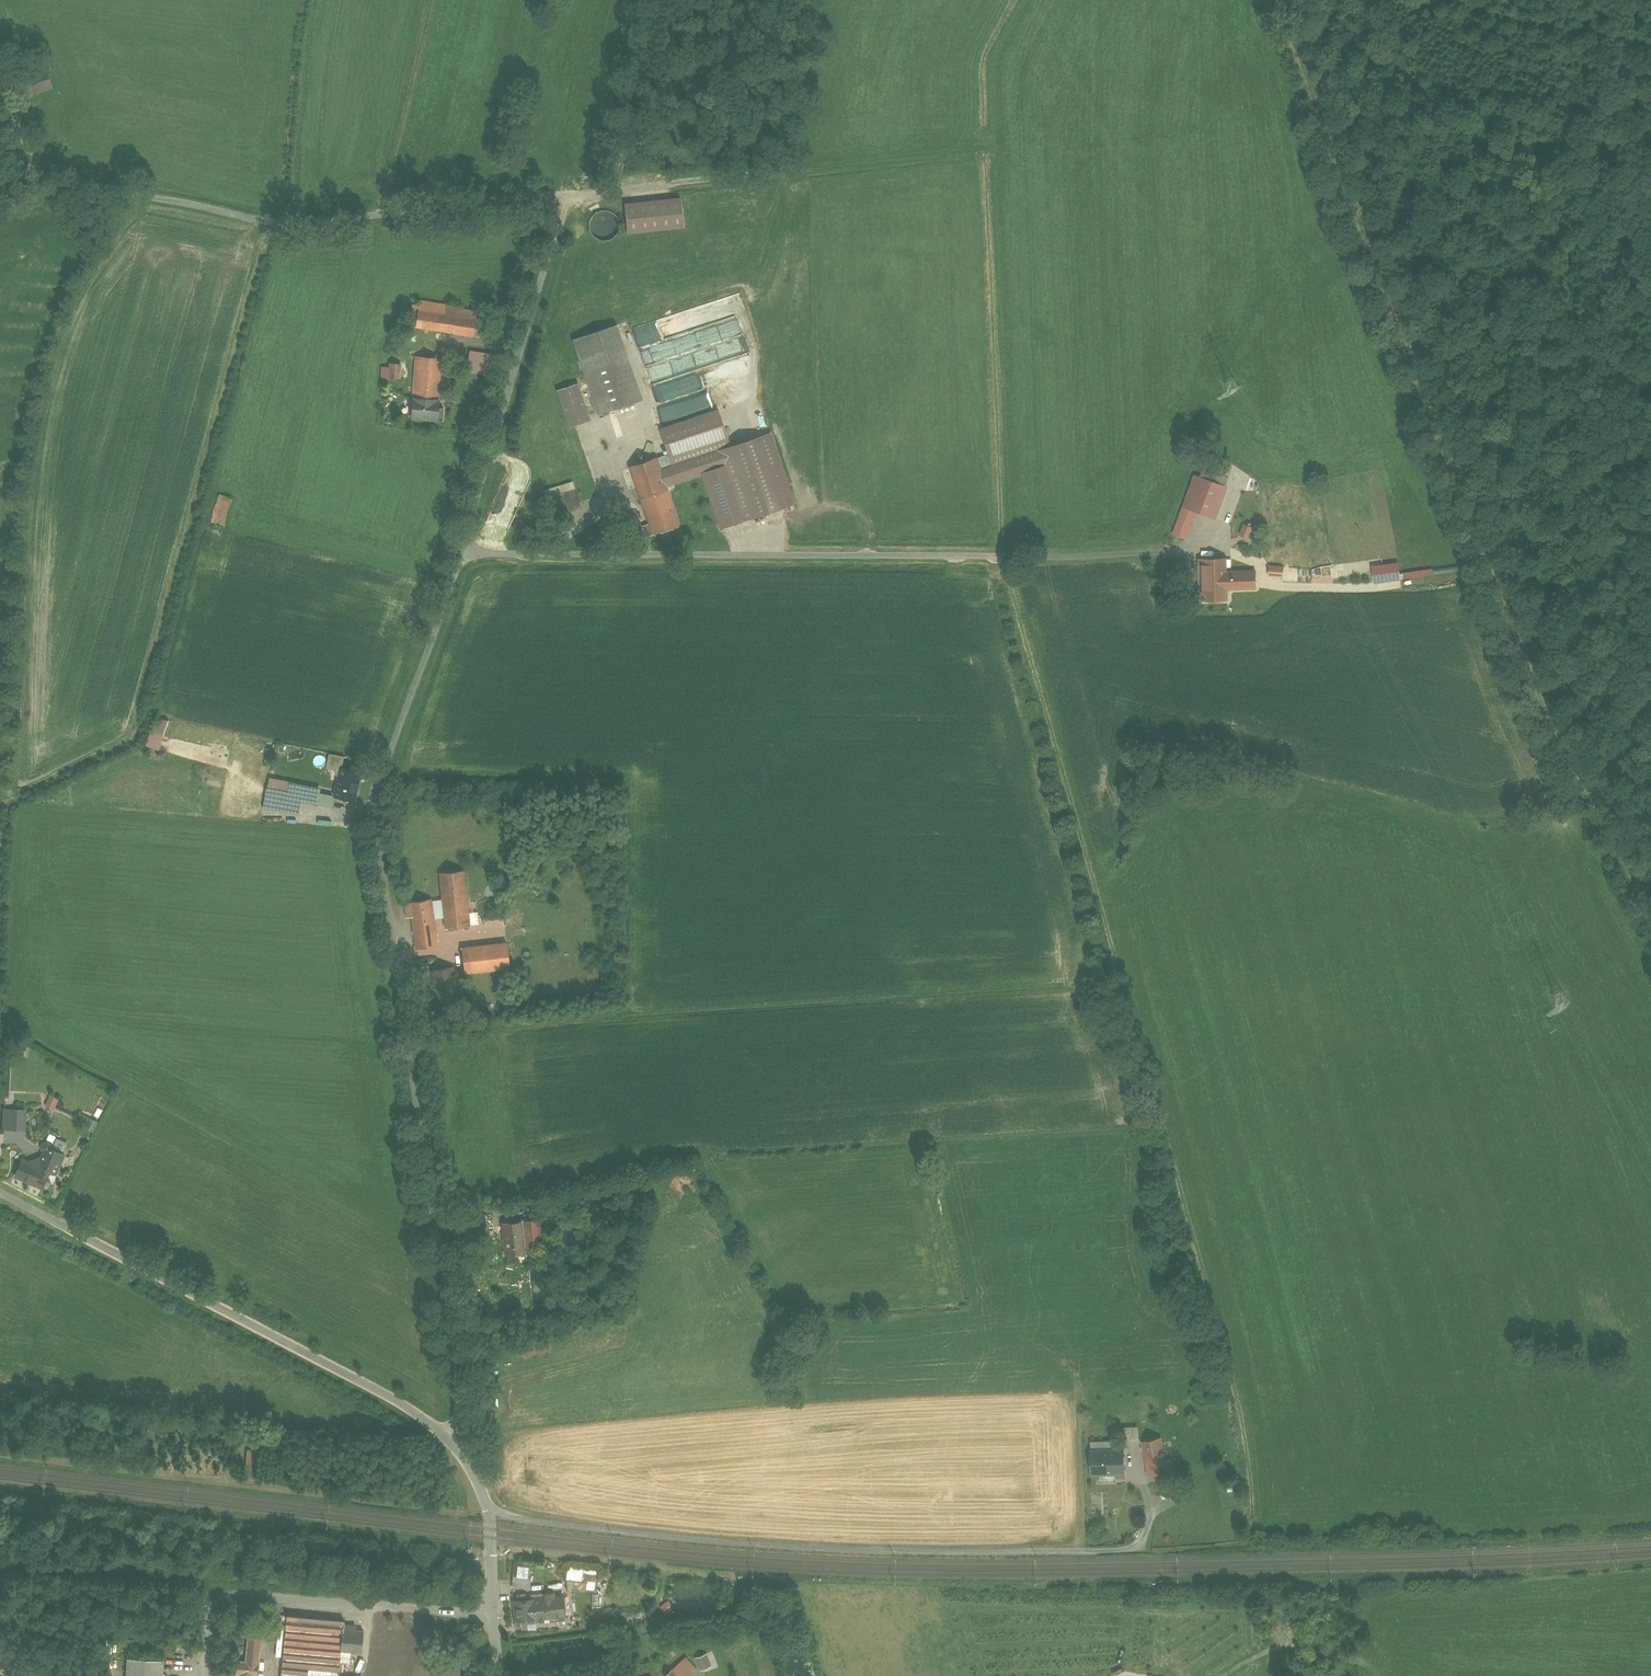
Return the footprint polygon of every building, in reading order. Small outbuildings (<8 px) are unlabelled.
[(630,193),(631,204),(680,199),(679,188),(630,193)] [(627,204),(630,233),(688,228),(685,198),(680,199),(631,204),(627,204)] [(594,215),(591,220),(589,225),(590,231),(593,236),(598,239),(603,240),(609,239),(614,236),(617,231),(618,226),(617,220),(614,216),(609,213),(604,211),(598,212),(594,215)] [(419,323),(419,327),(476,336),(479,315),(447,310),(448,304),(423,300),(422,305),(419,323)] [(419,323),(422,305),(414,304),(411,322),(419,323)] [(577,346),(601,415),(638,403),(647,400),(624,331),(622,323),(575,339),(577,346)] [(469,370),(499,375),(503,355),(473,349),(469,370)] [(444,358),(416,356),(414,397),(441,399),(444,358)] [(399,362),(391,362),(391,367),(391,378),(399,378),(399,362)] [(391,378),(391,367),(382,367),(381,378),(391,378)] [(587,420),(594,418),(582,382),(559,389),(572,427),(588,422),(587,420)] [(441,399),(414,397),(412,419),(440,420),(441,399)] [(720,409),(660,429),(673,465),(717,450),(732,444),(720,409)] [(717,450),(723,470),(742,523),(782,509),(787,507),(773,466),(783,462),(772,430),(770,431),(732,444),(717,450)] [(717,450),(673,465),(664,468),(671,488),(723,470),(717,450)] [(671,488),(664,468),(660,456),(630,466),(641,498),(654,536),(667,532),(684,526),(671,488)] [(1229,481),(1232,472),(1210,465),(1207,474),(1229,481)] [(1219,519),(1230,487),(1196,476),(1185,507),(1186,507),(1181,523),(1184,524),(1192,527),(1197,511),(1219,519)] [(575,480),(547,489),(549,496),(554,512),(583,503),(575,480)] [(227,525),(235,498),(220,494),(212,521),(227,525)] [(1233,602),(1232,588),(1260,587),(1259,570),(1232,570),(1232,557),(1200,558),(1200,563),(1201,603),(1210,603),(1233,602)] [(1368,582),(1397,580),(1396,562),(1367,564),(1368,582)] [(1271,566),(1270,575),(1284,577),(1286,566),(1271,564),(1271,566)] [(1431,569),(1400,570),(1401,578),(1431,576),(1431,569)] [(166,735),(171,720),(157,716),(152,730),(166,735)] [(161,751),(166,735),(152,730),(147,746),(161,751)] [(340,776),(342,766),(344,766),(346,756),(330,753),(327,768),(334,769),(340,776)] [(344,766),(342,766),(340,776),(336,795),(336,797),(356,801),(362,772),(362,770),(358,769),(344,766)] [(324,788),(272,777),(266,807),(302,814),(305,802),(320,806),(323,792),(324,788)] [(336,795),(323,792),(320,806),(333,808),(336,797),(336,795)] [(472,926),(466,871),(439,873),(442,901),(444,919),(445,929),(472,926)] [(434,902),(433,900),(410,903),(404,904),(407,919),(412,919),(416,949),(440,946),(436,920),(434,902)] [(442,901),(434,902),(436,920),(444,919),(442,901)] [(510,942),(464,948),(467,974),(513,969),(510,942)] [(455,996),(451,970),(441,971),(445,998),(455,996)] [(55,1111),(61,1099),(52,1094),(45,1106),(55,1111)] [(28,1130),(29,1107),(5,1107),(5,1129),(28,1130)] [(92,1119),(84,1115),(81,1121),(89,1125),(92,1119)] [(92,1119),(89,1125),(87,1129),(94,1133),(100,1123),(92,1119)] [(52,1133),(49,1140),(56,1143),(60,1136),(52,1133)] [(67,1153),(50,1145),(40,1169),(22,1161),(15,1177),(49,1192),(67,1153)] [(531,1253),(530,1249),(547,1247),(544,1218),(525,1220),(526,1222),(504,1224),(508,1256),(531,1253)] [(1144,1438),(1143,1425),(1127,1426),(1128,1439),(1144,1438)] [(1164,1438),(1142,1442),(1149,1478),(1171,1474),(1169,1461),(1167,1452),(1164,1438)] [(249,1448),(249,1478),(262,1478),(262,1449),(249,1448)] [(1092,1449),(1093,1475),(1128,1475),(1127,1448),(1092,1449)] [(600,1577),(602,1564),(576,1561),(575,1574),(600,1577)] [(514,1576),(532,1577),(532,1565),(515,1564),(514,1576)] [(599,1585),(600,1577),(575,1574),(572,1574),(568,1584),(599,1585)] [(517,1594),(519,1621),(532,1620),(531,1617),(531,1614),(574,1611),(572,1590),(561,1591),(560,1586),(548,1587),(549,1591),(517,1594)] [(648,1590),(643,1586),(638,1593),(643,1596),(648,1590)] [(671,1599),(662,1606),(667,1612),(676,1606),(671,1599)] [(285,1616),(279,1675),(340,1675),(342,1652),(344,1625),(344,1621),(285,1616)] [(545,1616),(531,1617),(532,1620),(532,1628),(546,1627),(545,1616)] [(356,1626),(344,1625),(342,1652),(361,1653),(363,1632),(355,1631),(356,1626)] [(236,1661),(235,1674),(256,1675),(259,1675),(260,1663),(256,1663),(258,1634),(246,1633),(244,1662),(236,1661)] [(716,1645),(699,1651),(704,1665),(721,1660),(716,1645)] [(667,1670),(673,1675),(696,1675),(692,1672),(702,1664),(690,1650),(667,1670)] [(127,1660),(126,1675),(163,1675),(164,1662),(127,1660)]
